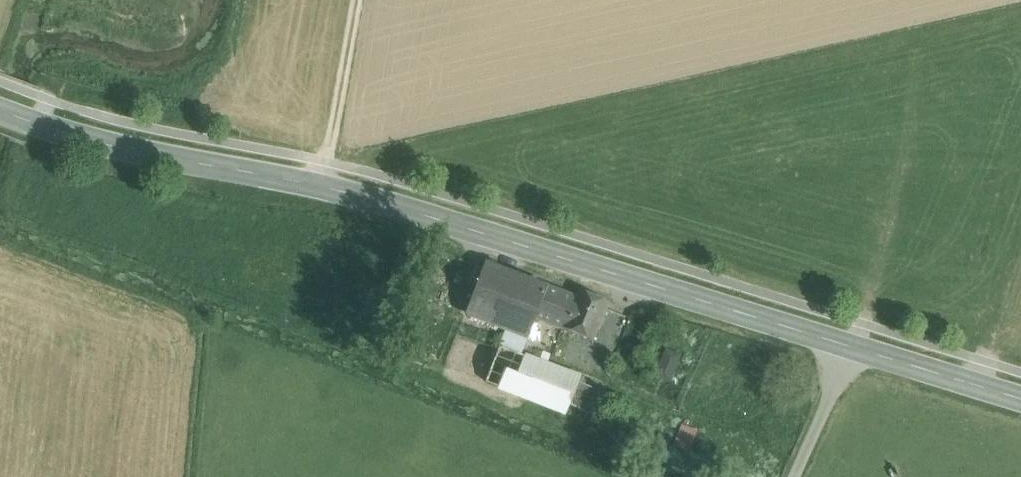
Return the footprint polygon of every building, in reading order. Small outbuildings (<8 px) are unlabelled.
[(537,317),(548,287),(486,262),(466,312),(508,328),(529,336),(537,317)] [(577,298),(548,287),(537,317),(594,340),(609,303),(580,290),(577,298)] [(508,328),(500,347),(522,355),(529,336),(508,328)] [(658,377),(674,380),(680,350),(663,346),(658,377)] [(522,355),(500,347),(486,381),(566,412),(569,405),(579,381),(580,377),(522,355)] [(579,381),(569,405),(591,414),(600,390),(579,381)] [(698,430),(683,424),(673,446),(688,452),(698,430)]
